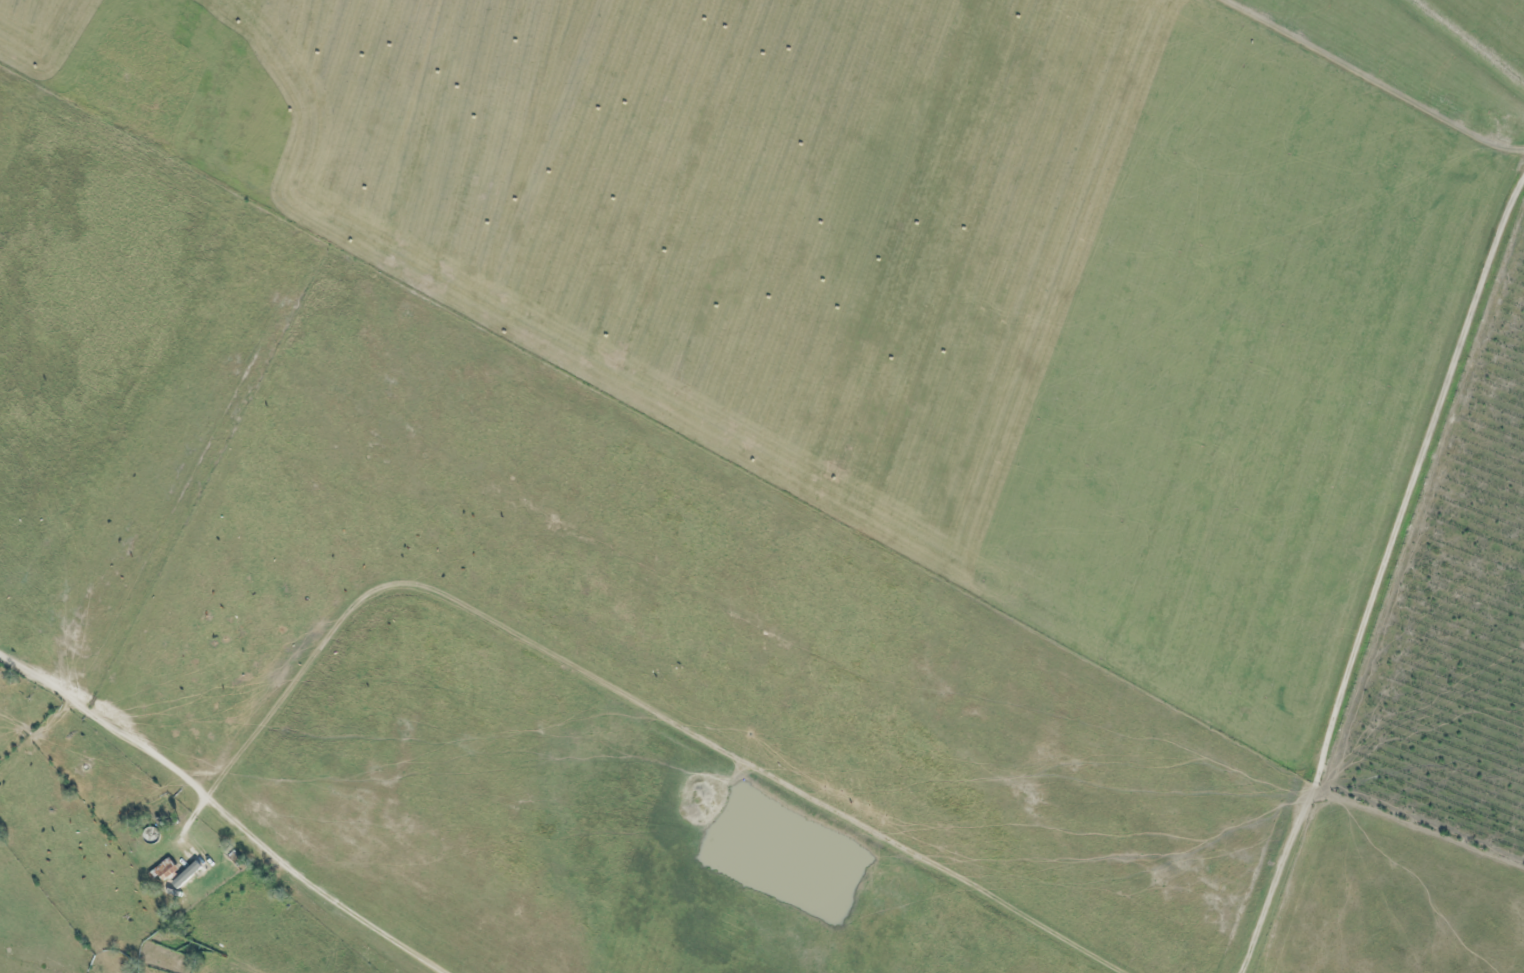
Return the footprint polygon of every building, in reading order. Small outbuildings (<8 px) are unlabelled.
[(149,876),(163,889),(181,869),(168,856),(149,876)] [(198,875),(193,868),(173,883),(178,889),(198,875)]
